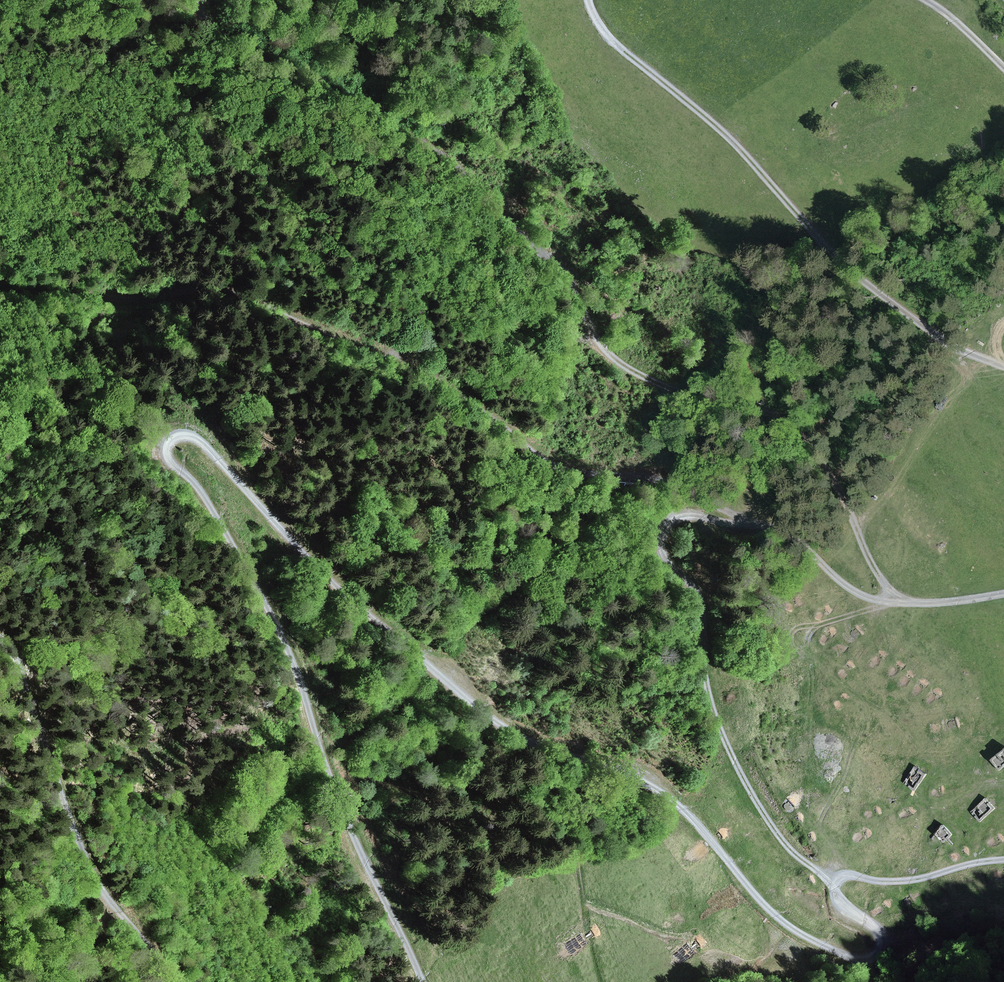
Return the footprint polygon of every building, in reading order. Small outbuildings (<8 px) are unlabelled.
[(1001,769),(1003,767),(1003,750),(993,759),(1001,769)] [(906,780),(916,789),(929,774),(919,765),(906,780)] [(974,811),(983,820),(995,808),(986,799),(974,811)] [(937,832),(944,841),(952,835),(945,826),(937,832)]
